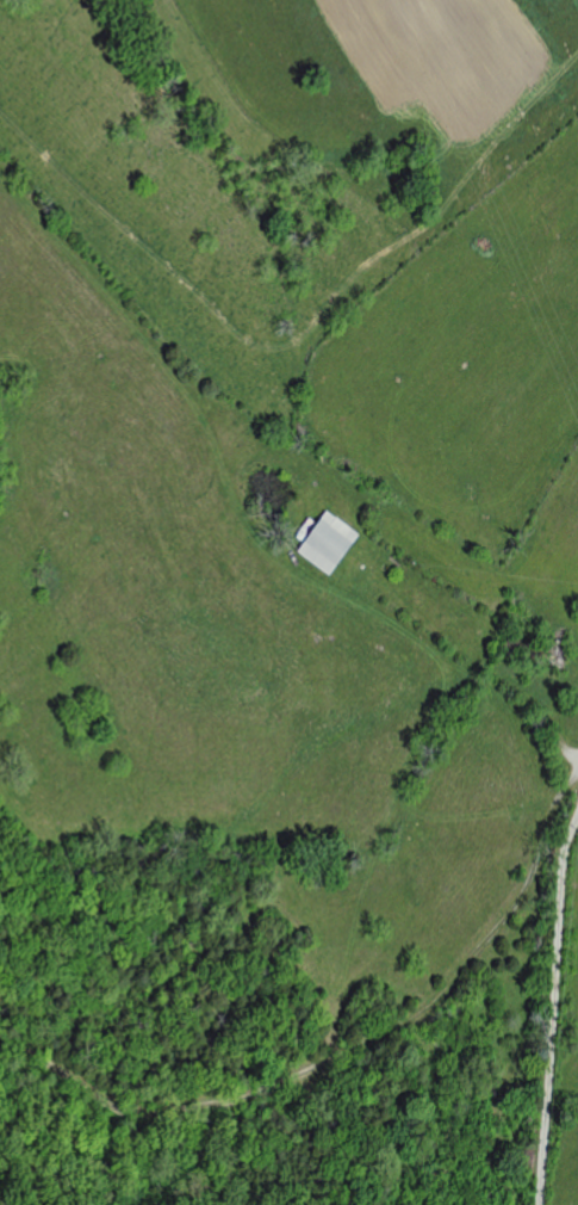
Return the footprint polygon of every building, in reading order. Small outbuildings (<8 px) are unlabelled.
[(303,556),(337,577),(364,534),(330,513),(303,556)]
